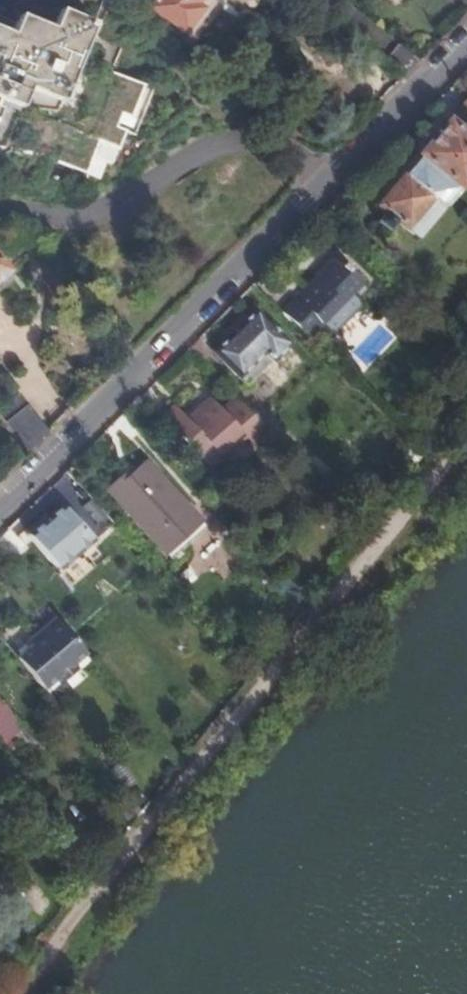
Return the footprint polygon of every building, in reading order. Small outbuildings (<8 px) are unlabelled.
[(164,22),(176,32),(188,16),(178,7),(183,0),(154,0),(149,6),(166,19),(164,22)] [(2,139),(78,172),(85,155),(107,161),(120,128),(129,132),(150,84),(75,57),(85,32),(52,19),(44,39),(12,23),(6,35),(0,33),(0,144),(2,139)] [(457,108),(466,116),(466,96),(457,108)] [(406,227),(446,179),(458,189),(466,187),(466,126),(463,127),(459,131),(448,121),(377,206),(385,212),(378,221),(389,230),(395,221),(405,229),(406,227)] [(446,179),(406,227),(417,237),(458,189),(446,179)] [(306,283),(280,312),(308,338),(328,317),(334,323),(341,324),(360,303),(360,296),(363,299),(373,287),(345,261),(343,263),(334,255),(308,284),(306,283)] [(291,346),(255,309),(212,351),(248,388),(291,346)] [(265,427),(233,394),(221,405),(210,393),(199,404),(207,412),(196,423),(188,414),(176,402),(159,418),(178,438),(182,435),(212,467),(226,454),(222,450),(242,431),(247,435),(251,440),(265,427)] [(207,412),(199,404),(188,414),(196,423),(207,412)] [(4,423),(25,450),(40,436),(19,410),(4,423)] [(226,454),(247,435),(242,431),(222,450),(226,454)] [(203,521),(146,458),(129,474),(127,472),(113,485),(171,550),(203,521)] [(93,540),(64,507),(32,534),(60,568),(93,540)] [(7,526),(0,533),(0,548),(9,560),(25,547),(7,526)] [(47,694),(90,659),(57,618),(33,638),(32,646),(17,659),(33,677),(47,694)] [(6,743),(19,732),(13,725),(17,722),(3,703),(0,705),(0,736),(6,743)]
